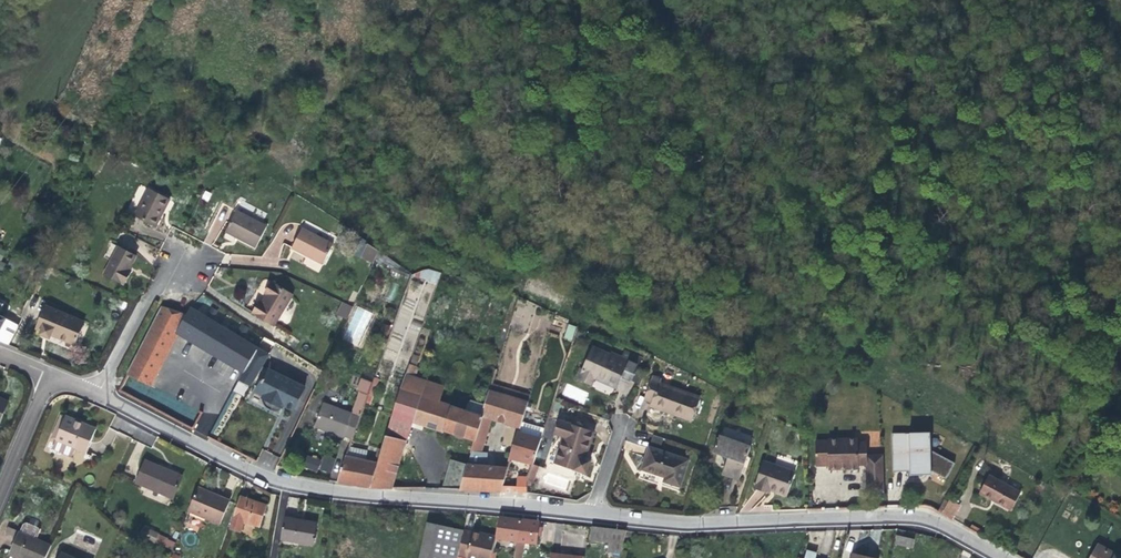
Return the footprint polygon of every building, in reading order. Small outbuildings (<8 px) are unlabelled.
[(149,189),(135,216),(154,225),(162,209),(164,210),(169,200),(149,189)] [(162,209),(154,225),(156,226),(161,216),(164,210),(162,209)] [(237,210),(226,232),(240,239),(256,247),(267,226),(237,210)] [(333,244),(302,228),(292,248),(306,255),(313,259),(314,257),(324,262),(333,244)] [(373,264),(379,251),(370,246),(363,259),(373,264)] [(118,247),(104,274),(124,284),(131,271),(129,270),(131,266),(136,256),(118,247)] [(417,280),(437,284),(440,273),(420,268),(417,280)] [(253,313),(274,325),(293,295),(272,282),(266,293),(268,295),(265,299),(263,303),(260,302),(253,313)] [(348,317),(353,308),(344,303),(339,312),(348,317)] [(344,341),(361,346),(371,311),(355,306),(344,341)] [(84,322),(46,307),(37,328),(42,330),(40,334),(50,338),(51,334),(57,337),(74,344),(84,322)] [(145,340),(168,352),(178,332),(176,331),(185,317),(176,312),(162,307),(145,340)] [(207,319),(190,308),(185,317),(176,331),(178,332),(244,372),(254,378),(267,355),(243,341),(239,338),(211,321),(207,319)] [(213,309),(207,319),(211,321),(217,312),(213,309)] [(19,325),(0,315),(0,343),(8,346),(19,325)] [(578,328),(569,325),(565,338),(574,340),(578,328)] [(244,329),(239,338),(243,341),(249,331),(244,329)] [(139,351),(162,363),(165,357),(168,352),(145,340),(139,351)] [(616,388),(621,376),(631,356),(624,353),(622,356),(613,352),(612,355),(594,347),(584,369),(581,368),(577,378),(592,385),(595,378),(603,382),(616,388)] [(139,351),(127,375),(149,386),(162,363),(139,351)] [(413,354),(409,364),(416,366),(420,356),(413,354)] [(632,354),(631,356),(621,376),(631,381),(642,359),(632,354)] [(413,376),(416,366),(409,364),(406,374),(413,376)] [(294,410),(304,388),(269,371),(258,389),(265,392),(262,399),(263,402),(264,405),(266,406),(268,409),(270,410),(271,408),(275,410),(281,412),(284,405),(294,410)] [(250,385),(254,378),(244,372),(239,380),(250,385)] [(413,376),(406,374),(401,389),(401,390),(439,402),(444,386),(413,376)] [(645,400),(653,403),(660,383),(661,379),(653,376),(645,400)] [(369,407),(379,379),(375,377),(373,382),(369,395),(365,405),(369,407)] [(360,392),(369,395),(373,382),(362,378),(357,391),(360,392)] [(242,400),(250,385),(239,380),(232,394),(242,400)] [(660,383),(653,403),(673,410),(672,414),(691,421),(700,397),(660,383)] [(528,403),(530,396),(492,384),(489,391),(528,403)] [(425,425),(442,431),(450,405),(439,402),(401,390),(399,394),(393,414),(413,421),(425,425)] [(482,416),(483,416),(492,419),(520,428),(521,428),(523,423),(528,403),(489,391),(485,404),(482,416)] [(365,405),(369,395),(360,392),(352,414),(361,417),(365,405)] [(8,402),(0,399),(0,421),(8,402)] [(468,402),(465,410),(482,416),(485,404),(471,400),(468,402)] [(352,440),(361,417),(352,414),(323,403),(315,426),(331,432),(352,440)] [(673,410),(653,403),(651,406),(661,410),(672,414),(673,410)] [(450,405),(442,431),(474,441),(476,441),(483,416),(482,416),(465,410),(450,405)] [(65,416),(61,414),(51,438),(56,440),(65,416)] [(404,442),(406,443),(409,433),(411,427),(413,421),(393,414),(385,437),(404,442)] [(86,453),(96,429),(79,422),(65,416),(56,440),(52,449),(72,457),(75,448),(86,453)] [(492,419),(483,416),(476,441),(474,441),(471,451),(482,452),(492,419)] [(413,421),(411,427),(423,431),(425,425),(413,421)] [(555,433),(564,436),(555,462),(586,473),(590,461),(585,459),(588,448),(594,433),(560,421),(555,433)] [(520,428),(519,432),(541,439),(544,429),(523,423),(521,428),(520,428)] [(533,464),(541,439),(519,432),(518,431),(509,458),(510,458),(521,461),(533,464)] [(930,433),(892,435),(893,472),(911,472),(931,471),(931,451),(930,433)] [(739,480),(751,447),(733,441),(732,439),(730,438),(728,439),(719,436),(713,453),(722,456),(727,458),(722,474),(739,480)] [(378,463),(371,488),(372,489),(391,489),(404,442),(385,437),(382,450),(378,463)] [(859,466),(867,466),(867,457),(866,443),(858,443),(857,439),(828,440),(828,441),(815,441),(816,466),(829,466),(829,470),(843,470),(859,469),(859,466)] [(689,460),(649,447),(642,469),(654,473),(666,477),(664,481),(680,487),(689,460)] [(471,451),(467,465),(486,466),(487,453),(482,452),(471,451)] [(955,464),(931,451),(931,471),(946,479),(955,464)] [(325,456),(321,470),(331,474),(336,460),(325,456)] [(371,488),(378,463),(375,462),(347,456),(337,483),(357,486),(371,488)] [(867,457),(867,466),(868,494),(884,493),(883,456),(867,457)] [(307,457),(304,467),(317,472),(321,462),(307,457)] [(467,465),(450,460),(442,490),(460,490),(467,465)] [(173,498),(182,476),(164,468),(146,461),(136,483),(173,498)] [(795,472),(763,461),(754,488),(769,494),(770,490),(775,492),(787,496),(795,472)] [(486,466),(467,465),(460,490),(482,491),(501,492),(503,486),(508,468),(486,466)] [(518,476),(517,486),(503,486),(501,492),(527,493),(527,479),(527,477),(518,476)] [(1016,514),(1026,497),(994,479),(985,497),(1000,506),(1016,514)] [(198,487),(188,511),(220,524),(230,501),(213,494),(198,487)] [(253,501),(240,497),(230,528),(240,531),(243,520),(259,526),(266,506),(253,501)] [(954,519),(959,504),(943,498),(938,514),(954,519)] [(496,537),(496,539),(517,542),(518,542),(522,519),(510,518),(501,517),(496,537)] [(517,542),(537,544),(539,521),(532,520),(522,519),(518,542),(517,542)] [(284,520),(281,539),(312,545),(316,524),(304,522),(297,520),(297,522),(284,520)] [(25,522),(20,532),(37,539),(41,529),(25,522)] [(463,531),(426,523),(419,557),(457,557),(458,556),(463,531)] [(620,554),(626,531),(592,527),(589,540),(609,543),(608,552),(620,554)] [(9,539),(15,541),(19,532),(9,528),(7,532),(9,539)] [(143,528),(140,537),(154,543),(158,534),(143,528)] [(463,531),(458,556),(466,557),(491,557),(493,551),(496,539),(496,537),(487,535),(486,537),(482,536),(483,534),(478,533),(473,532),(472,533),(463,531)] [(51,545),(37,539),(20,532),(19,532),(15,541),(10,554),(19,557),(46,557),(51,545)] [(897,535),(895,544),(912,548),(914,539),(897,535)] [(1114,554),(1098,545),(1091,557),(1112,557),(1114,554)]
